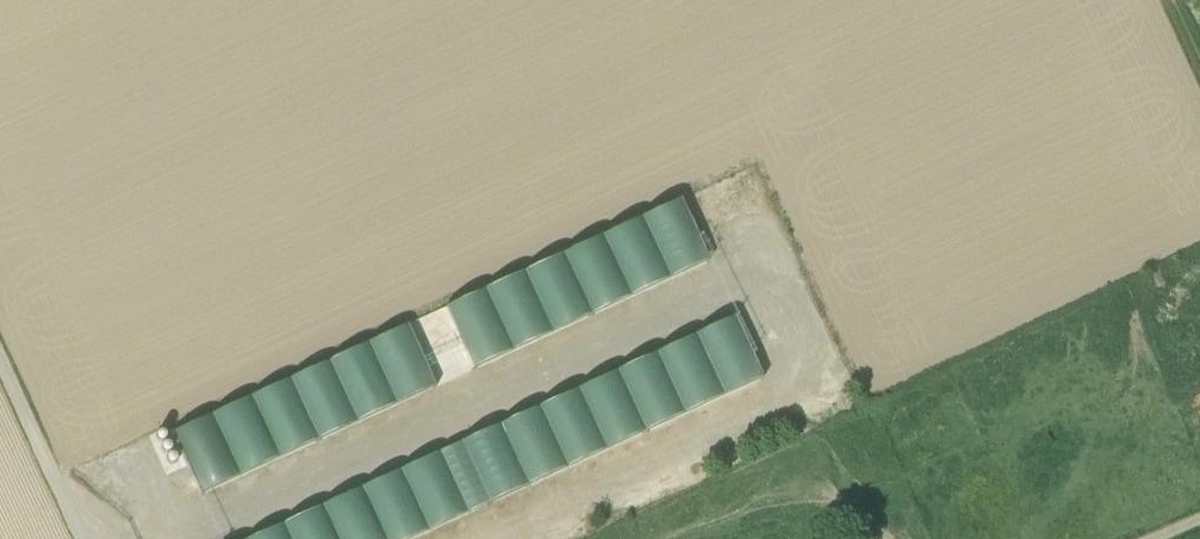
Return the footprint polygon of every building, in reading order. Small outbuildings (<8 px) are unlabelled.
[(680,200),(446,307),(474,370),(709,262),(680,200)] [(734,317),(499,425),(528,487),(762,379),(734,317)] [(407,325),(172,433),(201,495),(435,387),(407,325)] [(186,467),(168,428),(149,437),(167,476),(186,467)] [(251,538),(414,538),(489,504),(461,442),(251,538)]
